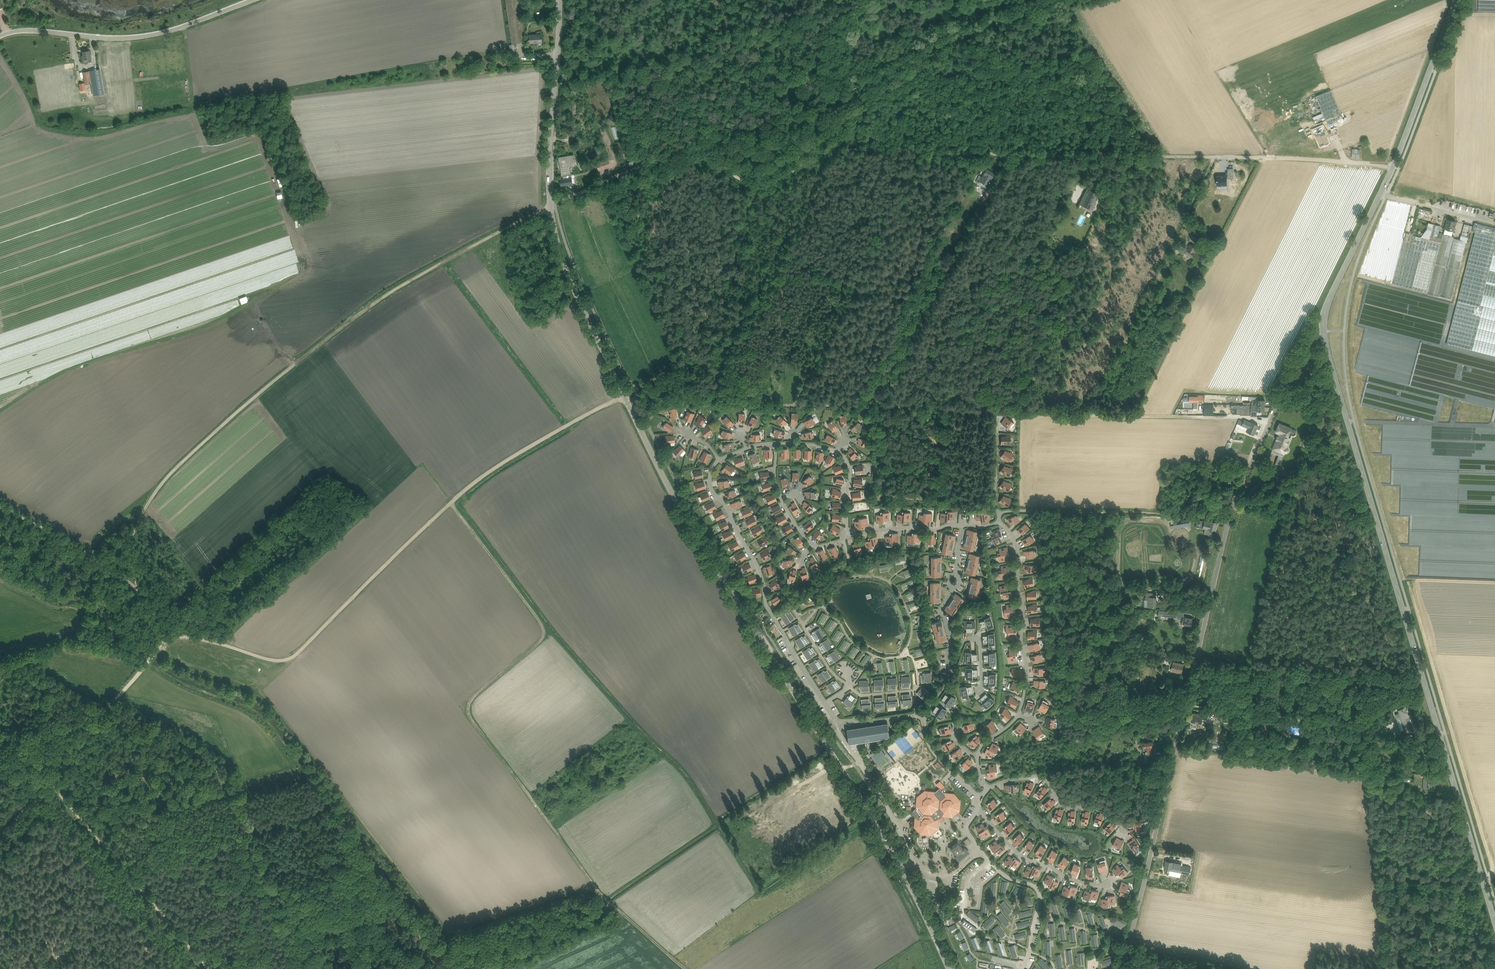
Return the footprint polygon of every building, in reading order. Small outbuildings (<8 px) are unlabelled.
[(529,35),(529,43),(542,42),(541,34),(529,35)] [(82,55),(83,63),(91,61),(89,50),(88,50),(86,50),(86,51),(82,51),(83,55),(82,55)] [(98,55),(98,60),(99,70),(89,71),(83,72),(84,82),(79,83),(80,91),(86,90),(85,84),(91,83),(94,116),(136,111),(130,52),(98,55)] [(1342,117),(1331,90),(1316,96),(1327,124),(1342,117)] [(1360,150),(1352,149),(1352,157),(1359,158),(1360,150)] [(573,155),(560,157),(560,158),(561,163),(561,164),(563,175),(563,176),(571,175),(572,175),(570,166),(573,166),(573,162),(576,162),(576,163),(584,161),(583,154),(574,156),(573,155)] [(596,164),(599,171),(611,166),(608,160),(596,164)] [(979,175),(977,180),(980,181),(980,182),(989,186),(991,183),(989,182),(995,172),(987,168),(982,177),(979,175)] [(564,179),(560,179),(561,186),(573,184),(571,175),(563,176),(564,179)] [(1227,176),(1217,176),(1217,185),(1221,185),(1221,189),(1227,189),(1227,176)] [(1071,181),(1067,190),(1073,192),(1077,184),(1071,181)] [(1079,204),(1088,208),(1093,210),(1096,203),(1093,202),(1097,193),(1089,190),(1088,192),(1086,191),(1079,204)] [(984,201),(985,202),(989,193),(986,191),(981,200),(984,202),(984,201)] [(1456,221),(1447,219),(1445,229),(1453,231),(1456,221)] [(1474,222),(1472,231),(1475,232),(1476,227),(1494,232),(1494,228),(1474,222)] [(1470,225),(1464,223),(1460,239),(1466,241),(1468,232),(1470,225)] [(1440,226),(1433,224),(1430,236),(1437,238),(1439,232),(1440,226)] [(1476,227),(1475,232),(1446,344),(1472,350),(1480,317),(1483,306),(1480,305),(1483,294),(1486,283),(1494,285),(1494,283),(1486,281),(1489,270),(1490,268),(1492,257),(1493,255),(1494,247),(1494,232),(1476,227)] [(1182,233),(1183,233),(1187,235),(1194,241),(1197,238),(1189,230),(1184,228),(1182,233)] [(1425,238),(1406,233),(1393,284),(1411,289),(1425,238)] [(1444,234),(1443,234),(1427,293),(1427,294),(1438,296),(1451,299),(1466,241),(1460,239),(1453,238),(1453,237),(1452,236),(1444,234)] [(1441,242),(1425,238),(1411,289),(1427,293),(1441,242)] [(1192,257),(1195,253),(1197,248),(1191,244),(1185,253),(1192,257)] [(1489,270),(1486,281),(1494,283),(1494,271),(1489,270)] [(1486,283),(1483,294),(1494,297),(1494,285),(1486,283)] [(1483,294),(1480,305),(1483,306),(1480,317),(1494,321),(1494,297),(1483,294)] [(1480,317),(1472,350),(1494,356),(1494,321),(1480,317)] [(1265,400),(1258,400),(1258,396),(1249,396),(1249,399),(1253,399),(1253,403),(1252,403),(1252,405),(1265,404),(1265,400)] [(1204,404),(1204,415),(1214,415),(1214,404),(1204,404)] [(1241,405),(1231,405),(1231,407),(1241,407),(1241,414),(1249,414),(1249,411),(1250,411),(1250,405),(1243,405),(1241,405)] [(670,418),(677,417),(676,411),(677,411),(677,408),(669,409),(671,417),(670,418)] [(683,419),(690,422),(692,416),(694,417),(695,414),(688,411),(685,419),(683,418),(683,419)] [(697,420),(695,423),(701,427),(702,426),(701,426),(706,419),(700,414),(698,417),(698,418),(697,420)] [(723,420),(729,427),(731,425),(732,426),(734,424),(727,416),(726,417),(725,417),(725,418),(723,420)] [(752,416),(748,426),(751,427),(751,426),(754,427),(758,419),(754,417),(755,417),(753,416),(753,417),(752,416)] [(785,425),(788,423),(780,416),(779,416),(778,417),(779,417),(776,420),(783,426),(784,424),(785,425)] [(806,425),(808,427),(816,423),(814,419),(814,418),(813,418),(813,417),(804,423),(805,426),(806,425)] [(1014,423),(1006,417),(1001,423),(1008,428),(1010,426),(1011,427),(1014,423)] [(1246,430),(1246,431),(1254,435),(1258,425),(1252,422),(1252,423),(1244,419),(1244,421),(1239,419),(1236,426),(1246,430)] [(669,432),(670,433),(674,426),(669,423),(670,422),(667,420),(663,426),(670,431),(669,432)] [(836,431),(839,430),(833,421),(832,421),(831,421),(831,422),(828,424),(833,432),(835,430),(836,431)] [(854,423),(856,425),(851,430),(854,432),(855,431),(856,433),(863,426),(860,423),(859,422),(859,423),(858,422),(856,421),(854,423)] [(1278,434),(1272,450),(1285,455),(1286,453),(1287,453),(1288,453),(1289,452),(1289,450),(1289,449),(1289,448),(1288,447),(1292,437),(1294,437),(1296,436),(1297,434),(1297,432),(1297,431),(1295,430),(1279,423),(1275,432),(1278,434)] [(703,430),(701,432),(706,438),(707,438),(706,436),(713,431),(708,425),(705,427),(705,428),(703,429),(703,430)] [(775,431),(773,434),(782,438),(783,435),(784,436),(785,433),(776,429),(775,430),(775,429),(774,431),(775,431)] [(721,436),(730,439),(731,436),(732,437),(733,433),(723,430),(723,431),(722,431),(722,432),(721,436)] [(804,437),(805,439),(814,437),(813,433),(813,432),(812,431),(802,434),(803,437),(804,437)] [(825,440),(833,444),(834,442),(835,443),(837,440),(828,434),(828,435),(827,435),(827,436),(825,440)] [(676,443),(675,436),(669,437),(669,435),(665,436),(667,443),(675,442),(675,443),(676,443)] [(1002,443),(1007,443),(1010,444),(1011,436),(1007,435),(1007,437),(1001,437),(1001,445),(1002,445),(1002,443)] [(859,442),(858,444),(867,447),(868,444),(869,444),(869,442),(869,441),(859,438),(858,441),(859,442)] [(726,451),(734,448),(734,446),(735,445),(734,442),(724,445),(724,446),(724,447),(725,447),(726,451)] [(686,451),(680,446),(676,450),(675,449),(673,451),(679,456),(684,450),(685,451),(686,451)] [(699,450),(692,448),(690,453),(689,453),(688,456),(695,458),(697,450),(699,450)] [(858,456),(851,448),(849,450),(849,451),(848,453),(854,460),(856,457),(857,458),(858,457),(857,456),(858,456)] [(788,449),(780,449),(782,449),(782,458),(789,458),(789,454),(788,454),(788,449)] [(800,454),(800,449),(792,449),(792,450),(794,450),(794,457),(801,457),(801,454),(800,454)] [(771,450),(763,450),(765,450),(765,458),(772,458),(772,455),(771,455),(771,450)] [(811,456),(811,450),(804,450),(804,451),(805,451),(805,458),(812,459),(812,456),(811,456)] [(1002,456),(1009,461),(1014,454),(1011,452),(1010,454),(1005,450),(1001,456),(1001,457),(1002,456)] [(711,455),(712,454),(705,451),(703,457),(701,456),(700,459),(707,462),(710,454),(711,455)] [(823,452),(816,451),(816,452),(817,452),(816,459),(823,461),(824,458),(823,458),(823,452)] [(756,453),(755,453),(748,455),(750,461),(749,461),(750,464),(757,462),(754,454),(756,453)] [(835,458),(828,454),(829,455),(825,461),(832,465),(833,463),(832,462),(835,458)] [(743,465),(745,464),(746,464),(743,457),(738,459),(737,458),(734,459),(737,466),(742,464),(743,465)] [(731,468),(727,464),(722,470),(723,471),(724,470),(730,475),(735,469),(732,467),(731,468)] [(844,472),(841,465),(836,467),(836,466),(833,467),(836,474),(843,471),(843,473),(844,472)] [(860,467),(855,467),(856,475),(857,475),(856,473),(864,472),(863,465),(860,465),(860,467)] [(1001,471),(1008,476),(1013,470),(1010,467),(1009,469),(1004,466),(1000,472),(1001,471)] [(1238,471),(1230,468),(1228,470),(1223,468),(1220,474),(1226,476),(1225,479),(1233,483),(1238,471)] [(770,479),(771,479),(769,472),(763,473),(763,472),(760,472),(761,480),(769,478),(770,479)] [(805,484),(807,486),(814,481),(812,478),(812,477),(811,476),(811,477),(810,476),(802,482),(804,485),(805,484)] [(842,487),(843,487),(844,480),(839,479),(840,477),(837,476),(835,484),(842,485),(842,487)] [(786,489),(790,488),(787,478),(786,478),(784,478),(785,478),(781,479),(784,488),(786,488),(786,489)] [(854,479),(853,487),(854,487),(854,485),(861,486),(863,479),(860,479),(859,480),(854,479)] [(1000,486),(1007,491),(1012,485),(1009,482),(1008,484),(1004,481),(999,487),(1000,487),(1000,486)] [(695,483),(698,490),(705,488),(706,489),(707,489),(704,482),(699,484),(698,482),(695,483)] [(772,490),(773,489),(771,482),(765,484),(765,483),(762,484),(764,491),(772,488),(772,490)] [(735,489),(725,493),(726,496),(727,496),(728,498),(737,495),(735,491),(736,491),(735,490),(735,489)] [(839,499),(840,499),(842,492),(836,491),(836,489),(833,489),(832,496),(840,498),(839,499)] [(711,499),(708,492),(703,495),(702,493),(699,495),(702,501),(710,498),(710,500),(711,499)] [(853,494),(853,501),(854,501),(854,500),(861,499),(861,492),(858,492),(858,493),(853,494)] [(778,501),(774,494),(769,497),(769,495),(766,497),(769,504),(776,500),(777,501),(778,501)] [(1004,496),(999,502),(1000,501),(1007,506),(1012,500),(1009,497),(1008,499),(1004,496)] [(740,500),(731,504),(732,507),(733,507),(734,509),(743,505),(741,502),(742,502),(741,501),(740,500)] [(805,501),(803,504),(804,505),(802,507),(809,513),(812,510),(813,509),(813,508),(805,501)] [(717,509),(714,502),(709,505),(708,503),(705,505),(709,512),(716,508),(717,509)] [(800,512),(795,502),(792,504),(793,505),(790,506),(795,514),(798,513),(799,513),(799,512),(800,512)] [(841,510),(841,503),(836,503),(835,502),(832,502),(833,509),(840,509),(841,510)] [(783,512),(779,505),(774,508),(774,507),(771,508),(774,515),(782,511),(782,512),(783,512)] [(742,511),(745,518),(745,517),(752,513),(749,507),(746,508),(747,509),(742,511)] [(726,517),(722,510),(717,513),(716,512),(713,513),(717,520),(724,516),(725,517),(726,517)] [(983,511),(981,511),(983,522),(989,521),(988,513),(984,513),(983,511)] [(841,523),(842,515),(836,515),(836,513),(833,513),(832,521),(841,521),(841,523)] [(788,521),(784,515),(779,518),(779,516),(776,518),(779,525),(787,521),(787,522),(788,521)] [(1017,515),(1007,519),(1009,523),(1010,522),(1011,525),(1020,521),(1018,517),(1018,516),(1018,515),(1017,515)] [(751,519),(746,522),(750,528),(750,526),(757,523),(753,516),(751,517),(751,519)] [(808,523),(803,526),(808,532),(807,531),(814,526),(810,520),(807,522),(808,523)] [(1176,523),(1171,524),(1171,528),(1191,525),(1190,520),(1186,520),(1186,521),(1176,523)] [(1211,531),(1210,535),(1217,537),(1218,531),(1216,531),(1218,522),(1210,520),(1210,522),(1201,520),(1200,523),(1199,527),(1208,529),(1208,530),(1208,531),(1211,531)] [(730,528),(726,521),(722,524),(721,522),(719,524),(722,530),(729,527),(729,528),(730,528)] [(1023,534),(1027,531),(1030,528),(1026,523),(1017,531),(1020,534),(1021,532),(1023,534)] [(794,531),(790,524),(785,527),(784,526),(781,528),(786,534),(792,530),(793,531),(794,531)] [(837,536),(838,536),(841,529),(836,527),(836,525),(833,524),(830,531),(838,534),(837,536)] [(752,531),(756,537),(755,536),(763,531),(759,525),(756,527),(757,528),(752,531)] [(813,537),(819,541),(818,540),(823,534),(817,529),(815,531),(816,532),(813,537)] [(967,529),(963,548),(973,551),(977,532),(967,529)] [(993,539),(1002,535),(1000,529),(992,532),(994,536),(992,537),(993,539)] [(735,537),(731,530),(726,533),(725,532),(722,533),(726,540),(733,536),(734,537),(735,537)] [(928,535),(928,540),(928,544),(936,544),(936,540),(934,540),(934,534),(926,534),(926,535),(928,535)] [(945,534),(942,553),(952,555),(956,536),(945,534)] [(758,541),(762,548),(762,547),(762,546),(769,542),(765,535),(762,537),(763,538),(758,541)] [(995,545),(998,544),(1003,542),(1001,538),(1003,537),(1002,535),(993,539),(995,545)] [(1026,546),(1031,543),(1035,541),(1031,535),(1021,541),(1023,544),(1025,543),(1026,546)] [(795,539),(799,547),(801,546),(802,547),(805,545),(800,536),(799,537),(799,536),(797,537),(798,538),(795,539)] [(879,544),(878,541),(876,536),(870,538),(873,548),(875,547),(874,545),(879,544)] [(864,542),(866,546),(867,550),(873,548),(870,538),(868,538),(869,540),(864,542)] [(741,548),(737,541),(732,544),(731,543),(728,544),(732,551),(739,547),(740,548),(741,548)] [(852,545),(854,550),(857,554),(863,552),(858,541),(854,542),(855,544),(852,545)] [(786,551),(793,557),(795,554),(796,555),(798,553),(790,546),(789,547),(788,548),(786,551)] [(837,552),(835,547),(828,549),(828,550),(830,549),(832,557),(839,555),(838,552),(837,552)] [(1007,547),(1002,548),(999,549),(1000,553),(998,553),(998,555),(1009,553),(1007,547)] [(766,551),(761,554),(764,561),(765,560),(764,559),(771,555),(768,549),(765,550),(766,551)] [(825,555),(824,550),(816,552),(817,553),(818,552),(821,560),(828,558),(827,554),(825,555)] [(1026,558),(1031,557),(1036,556),(1035,550),(1024,552),(1024,555),(1026,555),(1026,558)] [(747,559),(743,552),(738,555),(738,554),(735,556),(739,562),(746,558),(747,559)] [(998,555),(999,562),(1007,560),(1007,556),(1009,555),(1009,553),(998,555)] [(969,554),(965,572),(975,575),(979,556),(969,554)] [(819,566),(813,557),(810,559),(811,560),(809,561),(814,569),(817,567),(817,568),(818,567),(818,566),(819,566)] [(942,557),(931,557),(931,577),(942,577),(942,557)] [(753,570),(750,563),(745,566),(745,564),(742,566),(745,572),(752,569),(752,570),(753,570)] [(772,570),(770,565),(763,568),(764,568),(765,568),(766,571),(767,575),(774,573),(773,570),(772,570)] [(809,578),(806,568),(802,569),(803,570),(800,571),(803,579),(806,578),(807,579),(808,578),(809,578)] [(793,571),(791,570),(789,579),(792,580),(792,581),(793,581),(794,580),(795,581),(797,570),(794,570),(793,571)] [(758,582),(755,575),(751,576),(750,575),(747,576),(750,583),(757,580),(757,582),(758,582)] [(1026,587),(1031,586),(1035,585),(1033,577),(1029,578),(1029,580),(1024,581),(1025,588),(1026,588),(1026,587)] [(971,578),(967,596),(977,599),(981,580),(971,578)] [(770,584),(774,590),(773,589),(780,585),(776,579),(773,580),(774,581),(770,584)] [(941,583),(930,583),(930,602),(941,602),(941,583)] [(762,596),(760,589),(755,589),(755,588),(752,588),(753,596),(761,595),(761,596),(762,596)] [(1028,599),(1033,599),(1037,598),(1037,590),(1033,590),(1033,592),(1027,592),(1028,600),(1028,599)] [(955,593),(944,609),(953,615),(964,599),(955,593)] [(1146,593),(1146,597),(1150,597),(1149,607),(1156,607),(1156,597),(1156,593),(1146,593)] [(776,597),(771,600),(775,606),(776,605),(775,604),(781,600),(777,594),(775,596),(776,597)] [(810,597),(808,594),(799,600),(801,603),(810,597)] [(1029,612),(1034,612),(1038,612),(1037,604),(1033,604),(1033,606),(1028,606),(1029,614),(1030,614),(1029,612)] [(786,624),(795,618),(791,612),(788,613),(788,612),(781,616),(786,624)] [(826,615),(823,612),(817,621),(820,623),(826,615)] [(988,628),(993,627),(990,616),(984,618),(985,620),(979,622),(982,628),(987,626),(988,628)] [(1182,624),(1184,624),(1187,625),(1187,626),(1190,627),(1191,625),(1192,626),(1193,618),(1183,616),(1183,620),(1182,624)] [(1040,626),(1041,618),(1037,617),(1036,619),(1031,619),(1030,626),(1031,627),(1031,625),(1040,626)] [(835,622),(832,619),(825,628),(829,630),(835,622)] [(942,621),(932,623),(937,642),(947,639),(942,621)] [(975,627),(975,621),(964,621),(964,627),(966,627),(966,633),(973,633),(973,627),(975,627)] [(793,636),(802,631),(799,624),(796,625),(796,624),(788,628),(793,636)] [(824,636),(819,628),(812,632),(813,633),(811,634),(815,641),(824,636)] [(841,632),(838,630),(832,638),(835,640),(841,632)] [(1029,638),(1038,638),(1037,630),(1033,630),(1033,632),(1028,632),(1028,640),(1029,640),(1029,638)] [(989,645),(995,645),(994,634),(988,634),(988,636),(983,636),(983,643),(989,643),(989,645)] [(800,648),(809,642),(805,635),(803,637),(802,636),(795,640),(800,648)] [(832,647),(827,639),(820,643),(820,644),(818,646),(822,653),(832,647)] [(848,642),(844,640),(838,648),(842,650),(848,642)] [(1032,651),(1041,648),(1039,642),(1028,645),(1029,649),(1031,648),(1032,651)] [(857,649),(853,646),(847,655),(851,657),(857,649)] [(807,660),(817,654),(812,647),(810,648),(809,647),(802,652),(807,660)] [(1017,647),(1009,649),(1010,653),(1008,654),(1008,656),(1018,653),(1017,647)] [(839,658),(835,650),(827,655),(828,656),(826,657),(830,664),(839,658)] [(971,652),(965,652),(966,663),(972,663),(972,661),(977,661),(977,654),(971,654),(971,652)] [(990,664),(996,663),(995,653),(989,653),(989,655),(984,655),(984,662),(990,662),(990,664)] [(1008,656),(1009,662),(1017,660),(1016,656),(1019,656),(1018,653),(1008,656)] [(1034,663),(1043,660),(1041,653),(1030,657),(1031,661),(1033,660),(1034,663)] [(870,656),(866,654),(860,663),(864,665),(870,656)] [(814,671),(823,665),(819,659),(817,660),(816,659),(809,664),(814,671)] [(1183,664),(1174,662),(1170,662),(1170,665),(1173,665),(1172,670),(1181,672),(1183,664)] [(972,668),(966,668),(966,679),(972,679),(972,677),(978,676),(978,669),(972,670),(972,668)] [(1012,669),(1013,677),(1021,676),(1021,677),(1022,677),(1021,670),(1016,670),(1016,668),(1012,669)] [(822,683),(831,677),(827,670),(825,671),(824,670),(817,675),(822,683)] [(932,682),(931,672),(923,673),(923,674),(920,675),(921,683),(932,682)] [(990,685),(996,685),(996,674),(990,674),(990,676),(984,675),(984,682),(990,683),(990,685)] [(910,676),(901,677),(902,688),(910,687),(909,685),(911,685),(910,676)] [(897,678),(887,678),(888,689),(896,689),(896,686),(897,686),(897,678)] [(883,679),(874,679),(875,691),(883,690),(882,687),(884,687),(883,679)] [(826,685),(831,693),(841,687),(836,680),(834,682),(833,680),(826,685)] [(868,680),(859,680),(860,689),(861,689),(861,691),(869,691),(868,680)] [(1013,682),(1010,689),(1018,692),(1018,694),(1021,687),(1016,685),(1017,683),(1013,682)] [(966,686),(960,687),(963,697),(968,696),(968,694),(973,693),(972,686),(966,687),(966,686)] [(925,700),(931,693),(924,688),(924,689),(921,687),(916,693),(925,700)] [(843,702),(850,708),(857,699),(851,694),(849,696),(848,695),(843,702)] [(903,705),(912,705),(912,696),(910,696),(910,694),(902,694),(903,705)] [(945,704),(950,708),(956,699),(951,695),(950,697),(945,694),(941,700),(946,703),(945,704)] [(983,704),(987,708),(995,702),(991,697),(990,698),(986,694),(981,698),(984,703),(983,704)] [(889,707),(899,706),(898,698),(897,698),(896,695),(888,696),(889,707)] [(1010,696),(1007,703),(1015,707),(1015,708),(1018,701),(1013,699),(1014,698),(1010,696)] [(876,709),(885,708),(884,700),(883,700),(883,697),(875,698),(876,709)] [(862,710),(871,710),(871,701),(869,701),(869,699),(861,699),(862,710)] [(1033,712),(1034,707),(1036,704),(1033,703),(1033,701),(1028,700),(1025,710),(1033,712)] [(1045,713),(1050,706),(1047,704),(1048,703),(1044,700),(1038,709),(1045,713)] [(936,716),(941,720),(947,711),(942,707),(941,709),(936,705),(932,711),(937,714),(936,716)] [(1404,707),(1404,708),(1398,710),(1399,713),(1395,714),(1397,719),(1401,717),(1404,729),(1407,729),(1408,734),(1413,732),(1413,727),(1407,710),(1408,709),(1408,708),(1408,707),(1408,706),(1407,706),(1406,705),(1405,706),(1404,706),(1404,707)] [(1000,714),(1003,717),(1007,720),(1007,721),(1012,715),(1007,712),(1008,710),(1005,708),(1000,714)] [(1207,719),(1209,712),(1202,711),(1202,714),(1193,713),(1192,722),(1202,723),(1202,718),(1206,719),(1207,719)] [(1056,719),(1052,718),(1047,718),(1046,726),(1057,727),(1057,722),(1055,722),(1056,719)] [(992,720),(986,725),(991,732),(990,733),(990,734),(996,729),(993,724),(995,723),(992,720)] [(1264,728),(1265,721),(1257,720),(1256,725),(1256,727),(1264,728)] [(965,732),(970,730),(974,729),(974,727),(975,726),(974,722),(963,725),(963,726),(963,727),(964,727),(965,732)] [(887,723),(847,729),(849,744),(874,740),(884,739),(889,738),(887,723)] [(1018,733),(1021,735),(1027,728),(1021,723),(1014,730),(1017,734),(1018,733)] [(1288,726),(1287,732),(1294,733),(1295,730),(1299,731),(1299,726),(1291,725),(1291,727),(1288,726)] [(939,728),(941,735),(952,732),(951,728),(949,729),(949,726),(939,728)] [(1033,731),(1038,738),(1040,736),(1041,738),(1045,735),(1039,726),(1033,731)] [(976,735),(973,739),(970,742),(973,745),(973,746),(974,747),(974,746),(975,747),(982,739),(979,736),(978,737),(976,735)] [(942,745),(945,751),(955,745),(953,742),(952,743),(951,740),(942,745)] [(1152,741),(1144,742),(1145,748),(1146,754),(1151,753),(1151,747),(1152,746),(1154,746),(1155,745),(1155,742),(1153,742),(1152,742),(1152,741)] [(1000,746),(997,745),(992,743),(990,747),(988,746),(987,748),(997,752),(1000,746)] [(955,760),(959,757),(962,754),(961,752),(962,751),(960,748),(951,755),(955,760)] [(984,753),(989,756),(992,757),(994,753),(996,754),(997,752),(987,748),(984,753)] [(876,759),(884,753),(882,749),(873,756),(876,759)] [(969,757),(962,765),(966,769),(973,763),(971,761),(972,760),(969,757)] [(932,765),(938,771),(943,767),(937,760),(932,765)] [(989,765),(990,769),(987,770),(988,772),(998,770),(997,763),(989,765)] [(997,777),(996,772),(998,772),(998,770),(988,772),(989,778),(997,777)] [(1027,783),(1024,792),(1030,794),(1034,783),(1030,782),(1030,784),(1027,783)] [(1041,786),(1035,794),(1041,798),(1048,789),(1045,787),(1044,788),(1041,786)] [(954,793),(949,793),(943,792),(941,789),(940,788),(935,792),(935,791),(927,790),(924,790),(922,792),(917,796),(916,806),(916,807),(911,811),(910,812),(912,814),(913,813),(916,817),(916,826),(921,832),(929,833),(936,828),(937,822),(938,822),(938,819),(940,821),(942,820),(944,818),(942,816),(952,817),(959,811),(960,801),(954,793)] [(990,811),(998,804),(994,799),(987,805),(988,807),(987,808),(990,811)] [(1043,805),(1047,810),(1056,803),(1053,800),(1052,801),(1050,799),(1043,805)] [(1054,819),(1060,821),(1063,810),(1060,809),(1059,810),(1057,810),(1054,819)] [(1004,811),(1000,813),(995,816),(997,818),(995,819),(997,823),(1007,817),(1004,811)] [(1094,823),(1101,825),(1104,814),(1100,813),(1100,814),(1097,813),(1094,823)] [(1007,834),(1015,827),(1011,822),(1004,828),(1006,830),(1004,832),(1007,834)] [(1110,822),(1107,826),(1103,830),(1108,834),(1116,826),(1113,823),(1112,824),(1110,822)] [(1146,827),(1145,822),(1134,823),(1134,826),(1135,826),(1136,831),(1144,830),(1144,827),(1146,827)] [(976,827),(979,833),(980,835),(982,834),(985,837),(992,833),(987,826),(985,827),(983,823),(976,827)] [(1017,846),(1020,842),(1025,838),(1020,833),(1013,840),(1015,842),(1014,843),(1017,846)] [(1117,837),(1113,845),(1115,847),(1114,848),(1119,851),(1124,840),(1122,839),(1122,840),(1117,837)] [(1137,850),(1141,847),(1134,837),(1132,839),(1133,840),(1128,843),(1133,850),(1136,848),(1137,850)] [(1035,843),(1030,840),(1024,848),(1026,849),(1025,851),(1029,853),(1035,843)] [(989,846),(994,851),(995,852),(997,851),(999,854),(1006,849),(1000,843),(999,844),(996,841),(989,846)] [(964,846),(963,848),(958,842),(950,848),(950,851),(953,851),(955,854),(954,855),(959,861),(969,852),(964,846)] [(1040,857),(1043,853),(1047,848),(1041,844),(1036,852),(1038,854),(1037,855),(1040,857)] [(1052,849),(1050,854),(1048,858),(1050,859),(1050,861),(1053,862),(1058,852),(1052,849)] [(1009,856),(1004,862),(1009,866),(1016,858),(1014,857),(1012,858),(1009,856)] [(1064,856),(1062,860),(1059,864),(1061,866),(1060,867),(1064,869),(1070,860),(1064,856)] [(1016,868),(1018,866),(1021,862),(1016,858),(1009,866),(1011,867),(1012,866),(1016,868)] [(1108,871),(1105,860),(1100,861),(1101,863),(1098,864),(1100,872),(1105,871),(1106,872),(1108,871)] [(1164,868),(1171,870),(1189,873),(1190,867),(1183,866),(1183,864),(1173,862),(1166,860),(1164,868)] [(1074,863),(1073,867),(1071,872),(1074,873),(1073,875),(1077,876),(1081,865),(1074,863)] [(1121,867),(1118,864),(1112,870),(1116,875),(1125,866),(1124,867),(1122,866),(1121,867)] [(1028,866),(1026,870),(1025,873),(1031,876),(1035,866),(1033,866),(1032,868),(1028,866)] [(1038,876),(1039,874),(1041,869),(1035,866),(1031,876),(1033,877),(1034,875),(1038,876)] [(1123,878),(1128,872),(1124,867),(1125,866),(1116,875),(1118,876),(1120,874),(1123,878)] [(1151,872),(1149,881),(1156,883),(1159,874),(1151,872)] [(1048,886),(1049,887),(1055,890),(1059,882),(1055,880),(1056,878),(1048,874),(1044,882),(1048,884),(1048,886)] [(1128,889),(1129,885),(1122,882),(1119,888),(1129,892),(1130,890),(1128,889)] [(1064,886),(1062,894),(1068,895),(1071,885),(1069,885),(1069,887),(1064,886)] [(1075,895),(1076,892),(1077,887),(1071,885),(1068,895),(1070,896),(1071,894),(1075,895)] [(1016,899),(1022,889),(1017,886),(1011,897),(1016,899)] [(1119,895),(1122,896),(1127,898),(1129,892),(1119,888),(1119,890),(1121,891),(1119,895)] [(1085,890),(1083,898),(1089,900),(1092,890),(1090,889),(1090,891),(1085,890)] [(1092,898),(1096,899),(1099,892),(1092,890),(1089,900),(1091,900),(1092,898)] [(1022,907),(1033,904),(1032,899),(1020,902),(1022,907)] [(1001,905),(1009,914),(1013,911),(1005,902),(1001,905)] [(1063,907),(1066,919),(1072,917),(1068,905),(1063,907)] [(1020,918),(1032,914),(1030,910),(1019,913),(1020,918)] [(1076,911),(1079,923),(1084,921),(1081,910),(1076,911)] [(968,915),(978,922),(980,918),(971,911),(968,915)] [(1087,914),(1090,925),(1095,924),(1092,912),(1087,914)] [(999,917),(1006,926),(1010,923),(1002,914),(999,917)] [(1099,917),(1103,929),(1107,927),(1104,916),(1099,917)] [(987,929),(995,921),(992,917),(983,926),(987,929)] [(1018,928),(1030,925),(1028,920),(1017,923),(1018,928)] [(964,925),(973,933),(976,929),(967,921),(964,925)] [(994,928),(1002,938),(1006,934),(998,925),(994,928)] [(1016,939),(1027,936),(1026,931),(1015,935),(1016,939)] [(1114,940),(1125,936),(1126,936),(1124,931),(1113,935),(1114,940)] [(972,938),(976,950),(981,948),(977,937),(972,938)] [(985,941),(989,953),(994,951),(990,940),(985,941)] [(997,944),(1001,956),(1006,954),(1002,943),(997,944)] [(1110,953),(1122,949),(1120,944),(1109,948),(1110,953)] [(1009,947),(1013,958),(1018,956),(1014,945),(1009,947)] [(1103,966),(1115,962),(1113,957),(1102,961),(1103,966)] [(1045,968),(1050,968),(1051,968),(1043,959),(1039,963),(1045,968)]
